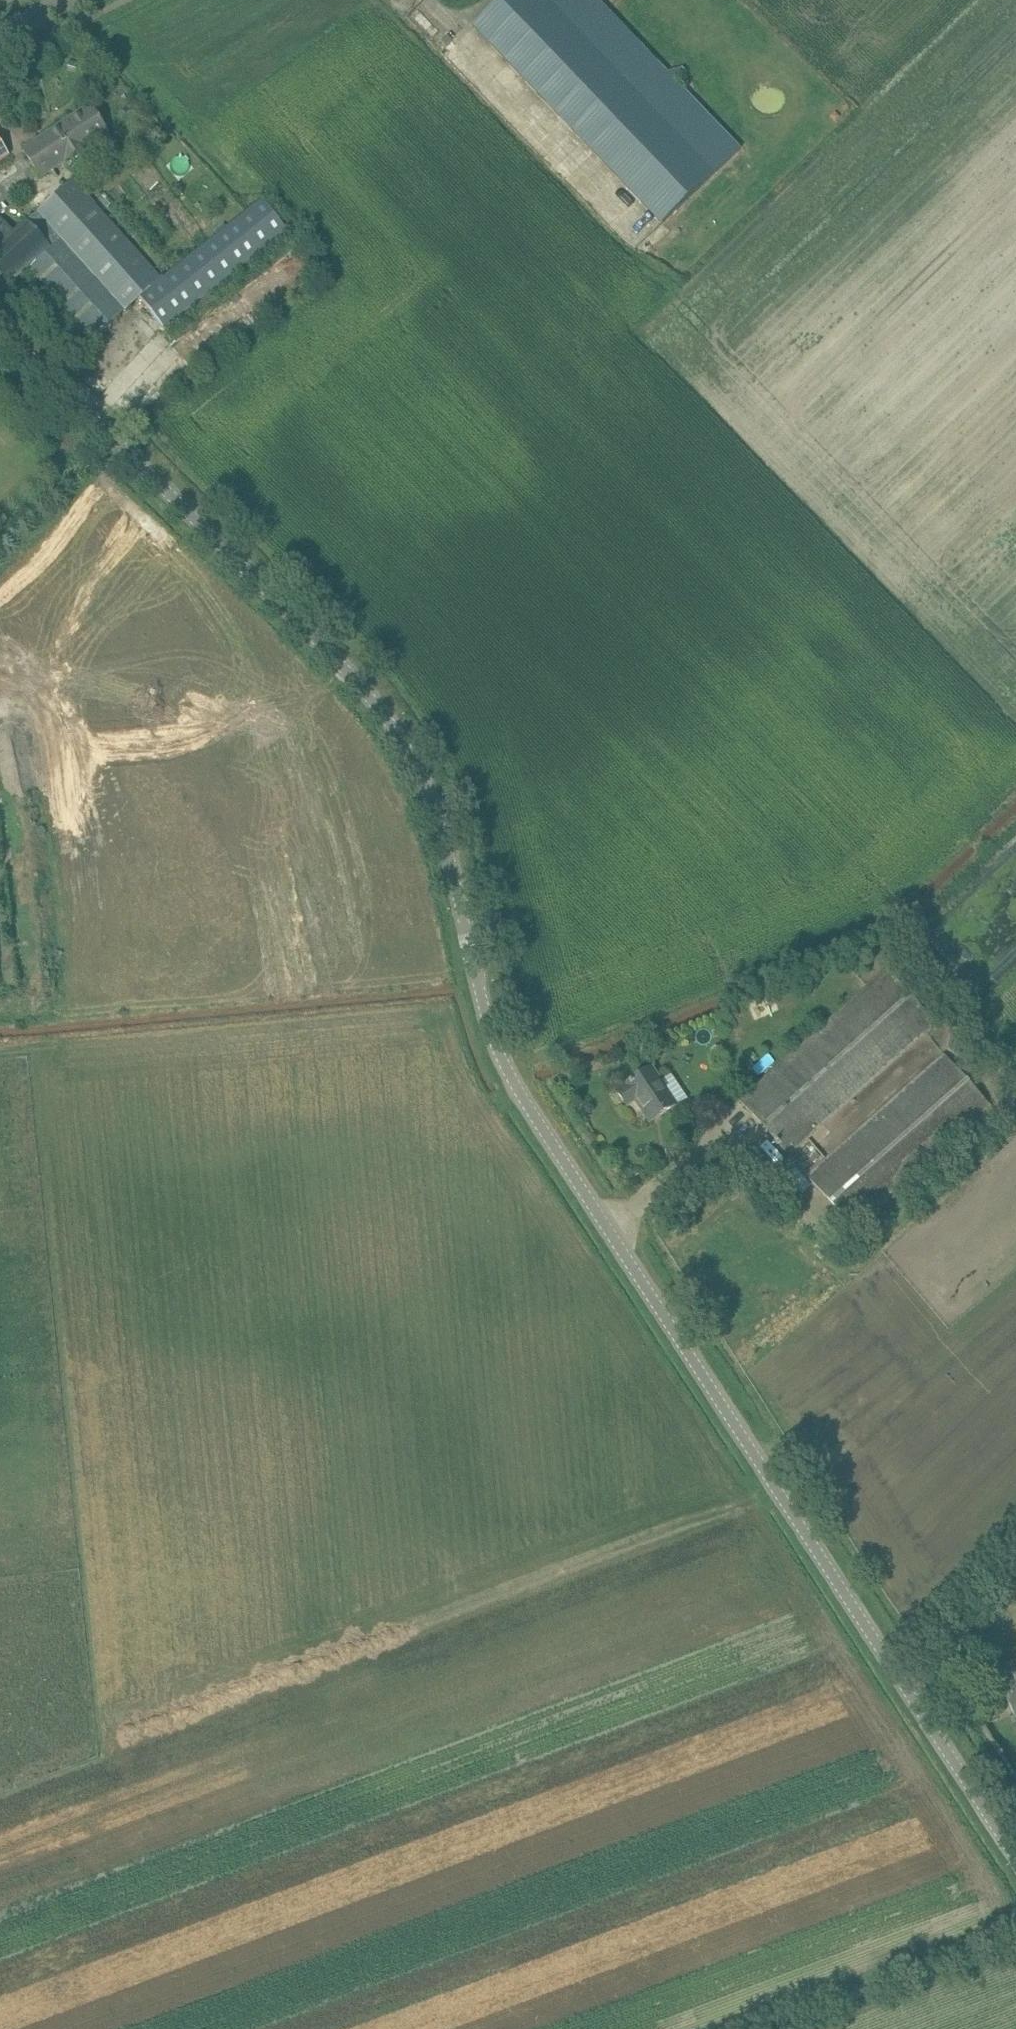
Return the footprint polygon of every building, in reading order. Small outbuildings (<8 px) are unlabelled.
[(488,41),(662,224),(740,149),(676,83),(687,73),(682,68),(667,73),(597,0),(502,0),(474,27),(488,41)] [(24,150),(35,166),(41,176),(66,160),(68,163),(89,149),(87,146),(108,132),(90,105),(24,150)] [(831,117),(835,122),(841,117),(836,112),(831,117)] [(9,154),(0,140),(0,160),(9,154)] [(8,286),(30,267),(87,330),(83,333),(90,340),(140,296),(164,327),(287,231),(264,201),(162,280),(73,179),(14,232),(0,216),(0,277),(8,286)] [(888,971),(740,1100),(776,1141),(774,1143),(777,1146),(779,1144),(789,1155),(936,1025),(922,1009),(931,1001),(899,964),(890,972),(888,971)] [(993,1111),(983,1100),(942,1054),(806,1174),(846,1220),(857,1233),(993,1111)] [(650,1122),(675,1105),(660,1083),(662,1082),(652,1067),(630,1082),(630,1083),(617,1092),(627,1106),(635,1101),(650,1122)] [(1015,1714),(1015,1661),(994,1671),(1014,1715),(1015,1714)]
